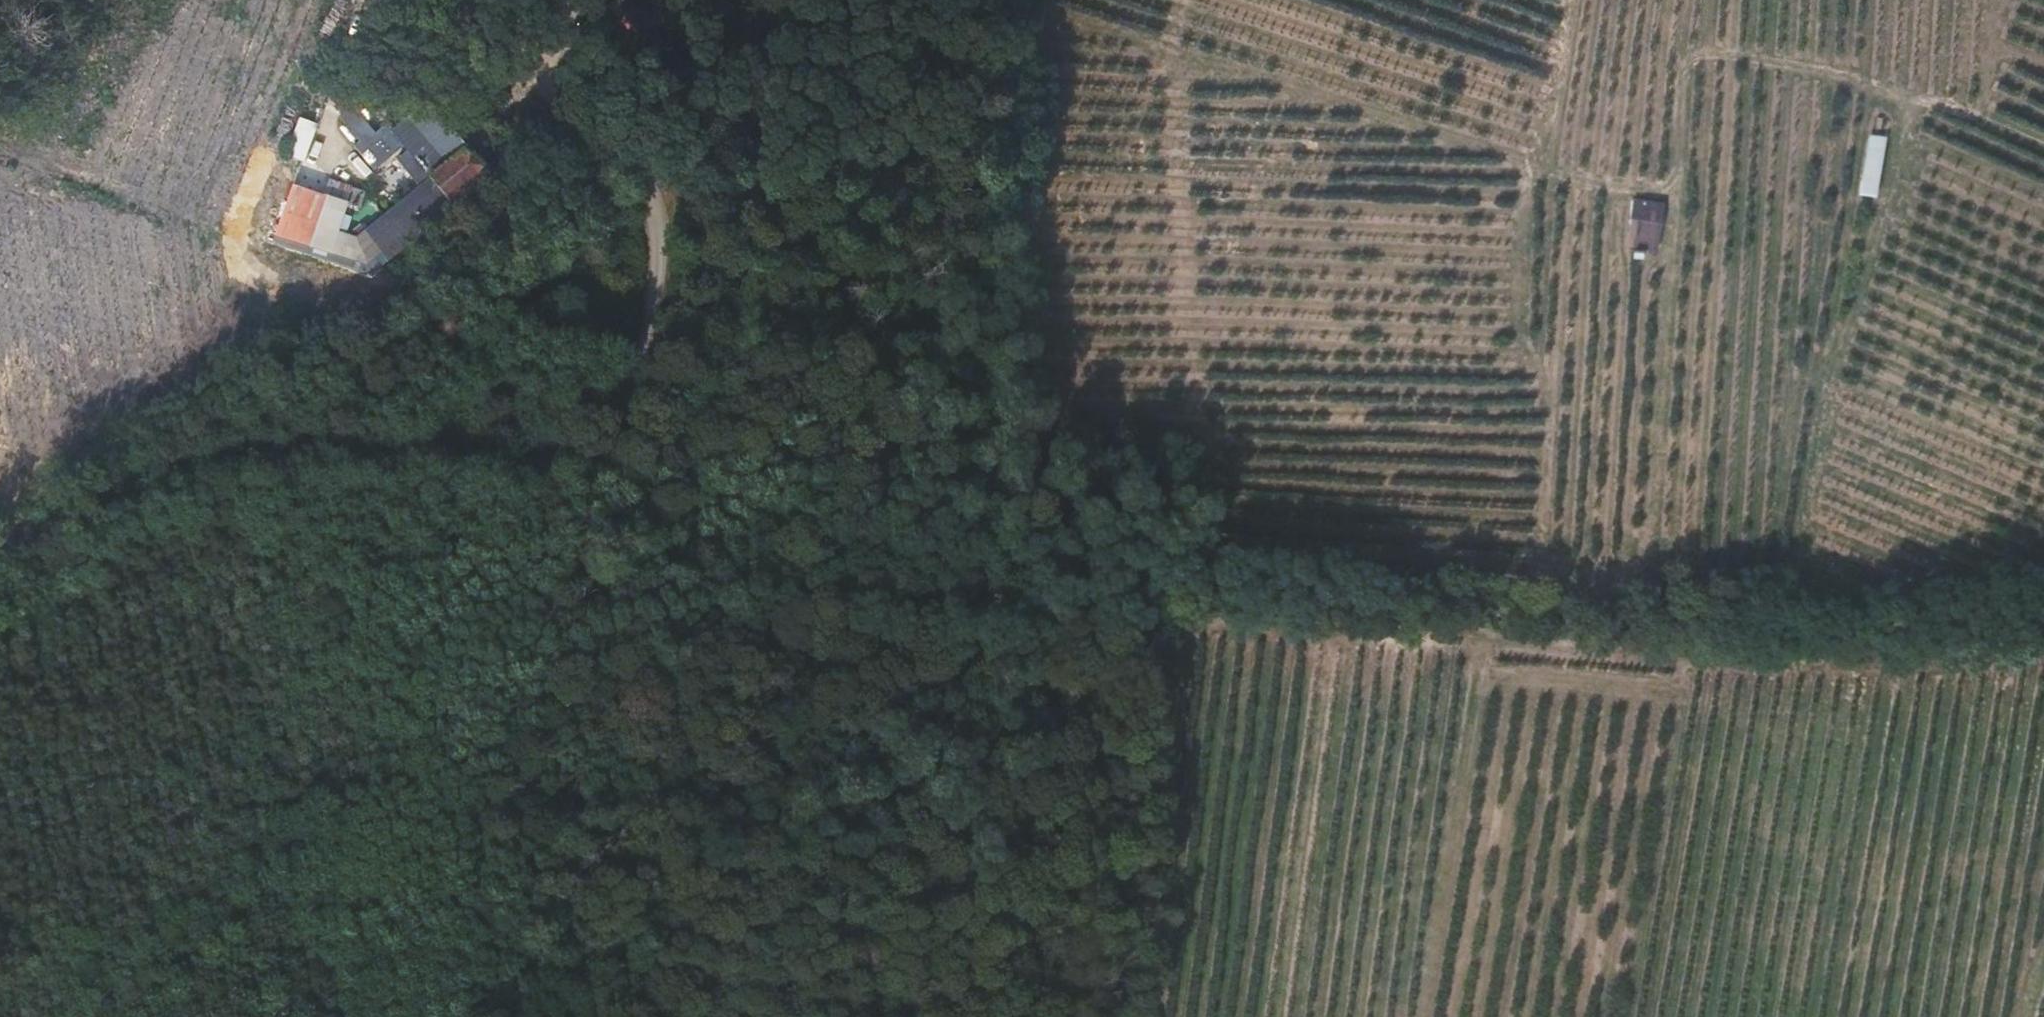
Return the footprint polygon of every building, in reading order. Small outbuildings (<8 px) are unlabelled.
[(643,51),(662,29),(634,5),(615,27),(643,51)] [(361,165),(384,193),(386,192),(402,211),(411,204),(418,214),(454,184),(444,171),(424,146),(434,138),(428,131),(418,137),(393,106),(358,136),(351,130),(341,139),(345,144),(333,154),(336,159),(343,154),(351,165),(368,152),(371,158),(361,165)] [(306,123),(326,147),(333,154),(345,144),(341,139),(313,107),(306,123)] [(1869,136),(1862,196),(1881,198),(1888,138),(1869,136)] [(333,154),(326,147),(319,153),(338,175),(351,165),(343,154),(336,159),(333,154)] [(474,167),(464,154),(444,171),(454,184),(474,167)] [(343,258),(327,240),(320,246),(299,241),(309,211),(315,194),(293,187),(288,203),(271,253),(326,271),(335,264),(343,258)] [(360,246),(366,256),(418,214),(411,204),(402,211),(386,192),(384,193),(374,201),(369,195),(362,201),(368,208),(352,221),(369,239),(360,246)] [(330,199),(315,194),(309,211),(323,215),(329,202),(330,199)] [(1634,199),(1626,248),(1658,253),(1666,204),(1634,199)] [(343,258),(335,264),(343,275),(356,265),(366,256),(360,246),(369,239),(352,221),(348,224),(327,240),(343,258)]
